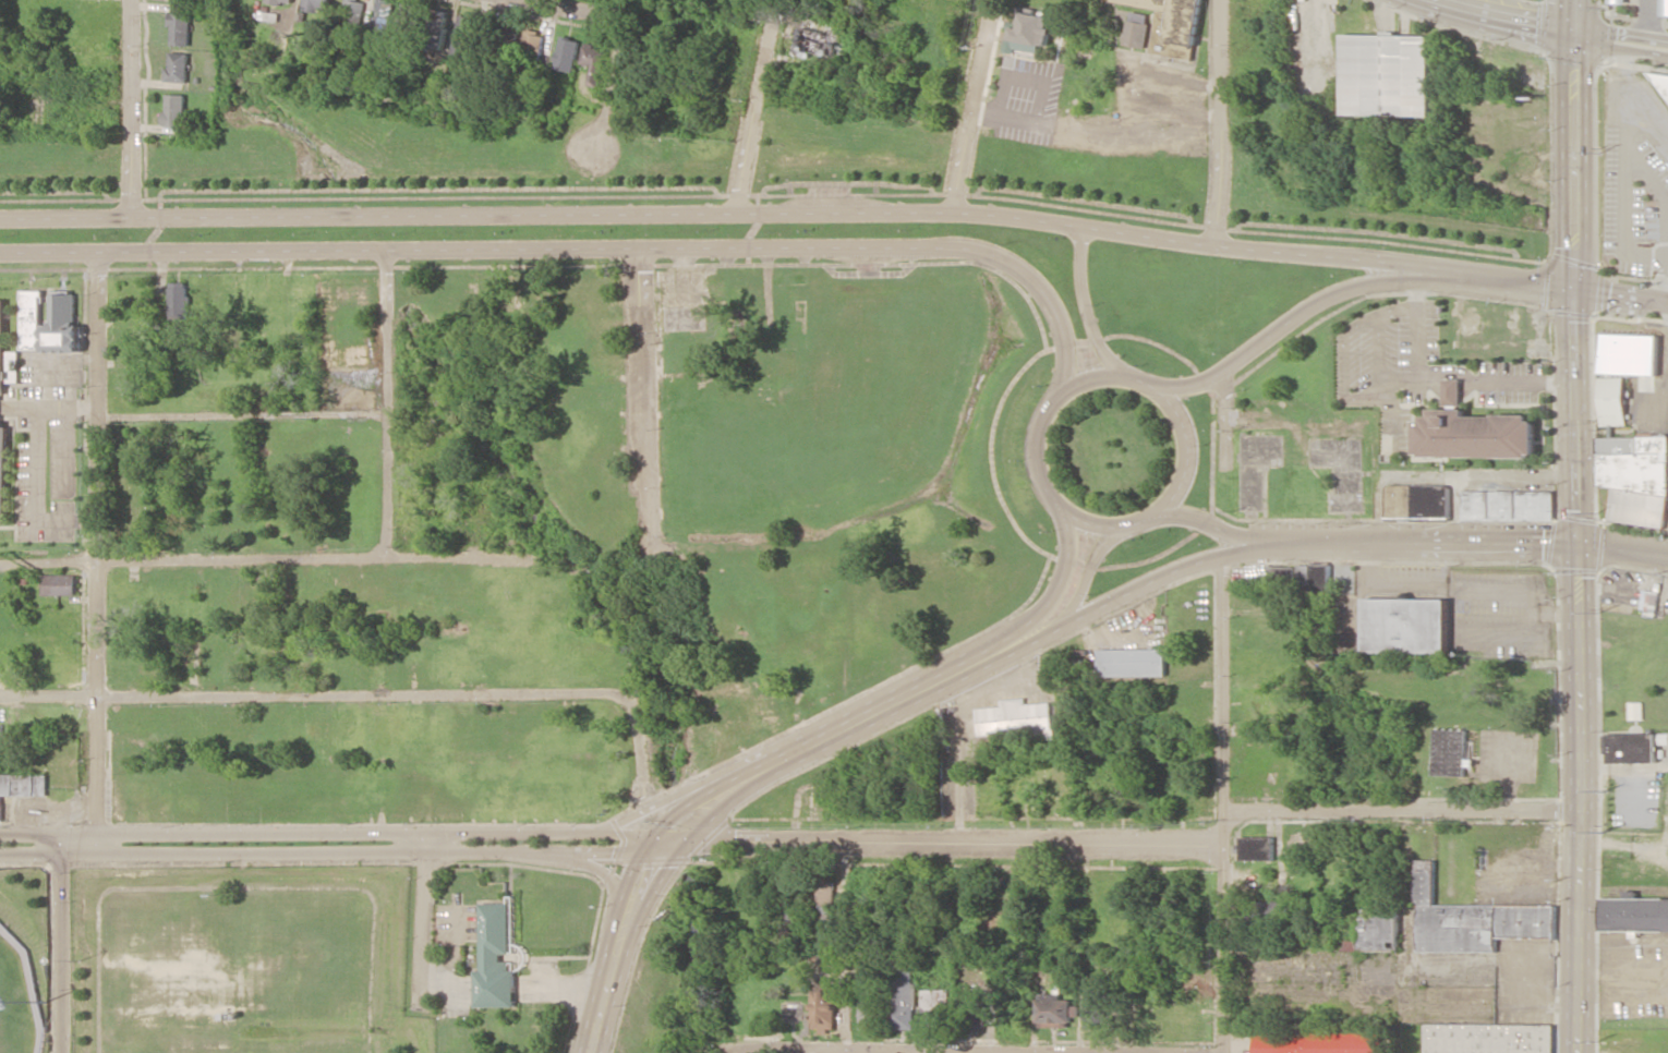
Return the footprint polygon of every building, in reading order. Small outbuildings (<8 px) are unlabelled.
[(331,0),(305,0),(304,10),(330,13),(331,0)] [(343,30),(361,31),(364,0),(345,0),(343,30)] [(387,37),(395,1),(392,0),(378,0),(371,34),(387,37)] [(1113,2),(1172,11),(1165,57),(1194,61),(1203,0),(1113,0),(1113,2)] [(420,6),(402,4),(397,34),(416,37),(420,6)] [(436,37),(448,37),(447,7),(426,7),(427,30),(436,29),(436,37)] [(1052,18),(1022,11),(1016,40),(1046,47),(1052,18)] [(191,13),(170,12),(169,45),(190,46),(191,13)] [(1146,48),(1149,14),(1128,12),(1124,45),(1146,48)] [(479,18),(458,16),(453,56),(474,58),(479,18)] [(828,31),(796,27),(793,55),(811,57),(812,54),(836,57),(838,42),(826,41),(828,31)] [(542,57),(543,32),(525,31),(524,56),(542,57)] [(1341,114),(1431,116),(1432,36),(1342,34),(1341,114)] [(555,69),(574,72),(578,39),(559,37),(555,69)] [(590,65),(588,85),(600,87),(604,48),(584,45),(582,64),(590,65)] [(163,82),(187,83),(189,53),(169,52),(169,66),(164,66),(163,82)] [(1653,73),(1667,95),(1667,75),(1653,73)] [(185,95),(164,94),(163,126),(184,127),(185,95)] [(189,283),(171,282),(170,317),(188,318),(189,283)] [(21,349),(41,349),(41,290),(21,290),(21,349)] [(81,353),(82,326),(76,326),(76,294),(48,293),(47,352),(81,353)] [(6,426),(2,426),(2,382),(19,382),(19,351),(6,351),(6,299),(0,299),(0,524),(6,524),(6,426)] [(1649,364),(1649,325),(1628,326),(1629,364),(1649,364)] [(1601,378),(1602,425),(1628,425),(1628,377),(1601,378)] [(1465,415),(1466,409),(1460,409),(1460,379),(1443,379),(1442,409),(1429,409),(1429,419),(1415,418),(1415,456),(1536,458),(1536,416),(1465,415)] [(1599,437),(1599,487),(1612,486),(1612,524),(1667,524),(1667,436),(1599,437)] [(1385,517),(1449,519),(1450,486),(1386,484),(1385,517)] [(1554,520),(1554,490),(1461,492),(1462,521),(1554,520)] [(76,574),(43,574),(42,595),(76,595),(76,574)] [(1364,653),(1447,654),(1448,599),(1364,598),(1364,653)] [(1088,674),(1088,650),(1071,649),(1070,673),(1088,674)] [(1100,649),(1100,677),(1166,676),(1166,649),(1100,649)] [(977,708),(979,739),(1053,734),(1051,702),(1025,704),(1025,698),(1001,700),(1002,707),(977,708)] [(1642,719),(1642,702),(1628,702),(1628,719),(1642,719)] [(1465,777),(1466,729),(1433,728),(1432,776),(1465,777)] [(1657,763),(1657,744),(1667,744),(1667,733),(1608,734),(1608,763),(1657,763)] [(2,820),(2,796),(48,796),(48,774),(0,774),(0,820),(2,820)] [(1273,837),(1239,837),(1240,860),(1273,860),(1273,837)] [(1556,905),(1434,905),(1434,860),(1414,860),(1413,905),(1418,905),(1418,951),(1496,952),(1496,938),(1556,938),(1556,905)] [(1602,897),(1602,930),(1667,931),(1667,898),(1602,897)] [(476,1006),(516,1006),(516,962),(502,962),(502,954),(510,954),(510,903),(480,903),(481,971),(476,971),(476,1006)] [(1397,952),(1398,905),(1357,904),(1356,951),(1397,952)] [(912,963),(891,963),(890,1029),(914,1029),(914,982),(911,982),(912,963)] [(1108,987),(1085,986),(1083,1025),(1106,1026),(1108,987)] [(835,989),(812,989),(813,1031),(836,1030),(835,989)] [(946,989),(921,990),(923,1029),(932,1029),(932,1017),(947,1017),(946,989)] [(858,1025),(876,1024),(875,998),(858,998),(858,1025)] [(1423,1024),(1423,1052),(1554,1052),(1554,1024),(1423,1024)] [(1252,1033),(1252,1052),(1381,1052),(1381,1035),(1252,1033)]
